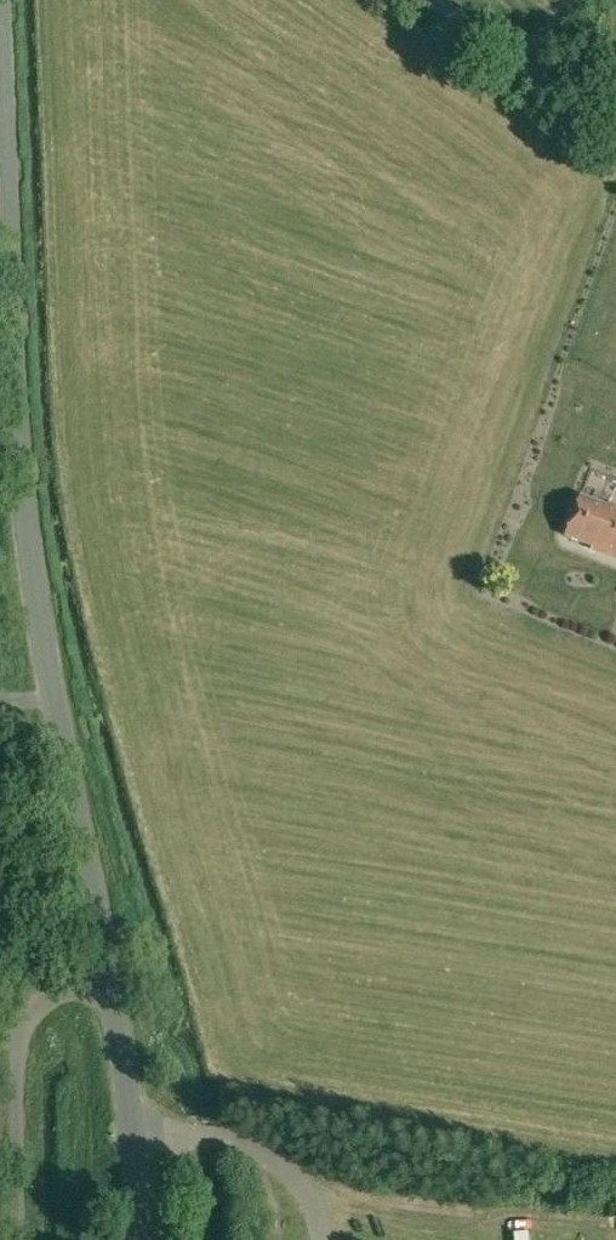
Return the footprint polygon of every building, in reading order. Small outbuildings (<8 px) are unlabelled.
[(608,504),(607,506),(580,496),(564,536),(591,546),(590,549),(615,559),(615,507),(608,504)]
